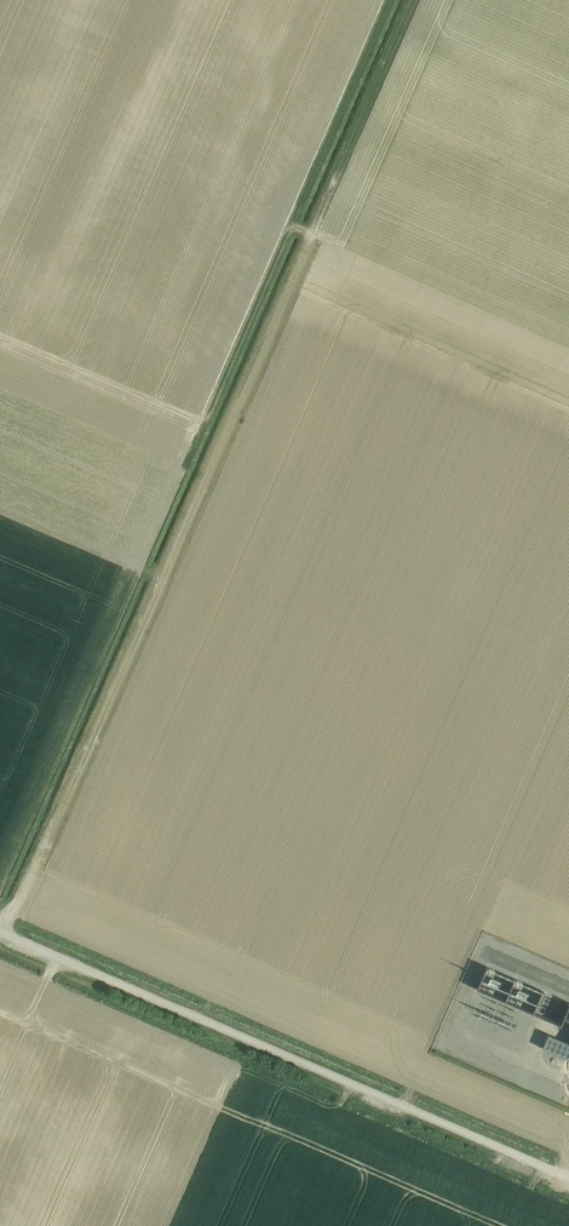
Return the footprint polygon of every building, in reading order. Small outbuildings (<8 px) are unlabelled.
[(488,967),(479,990),(563,1026),(566,1018),(568,1020),(568,1002),(488,967)] [(549,1035),(543,1049),(568,1060),(568,1044),(549,1035)]
